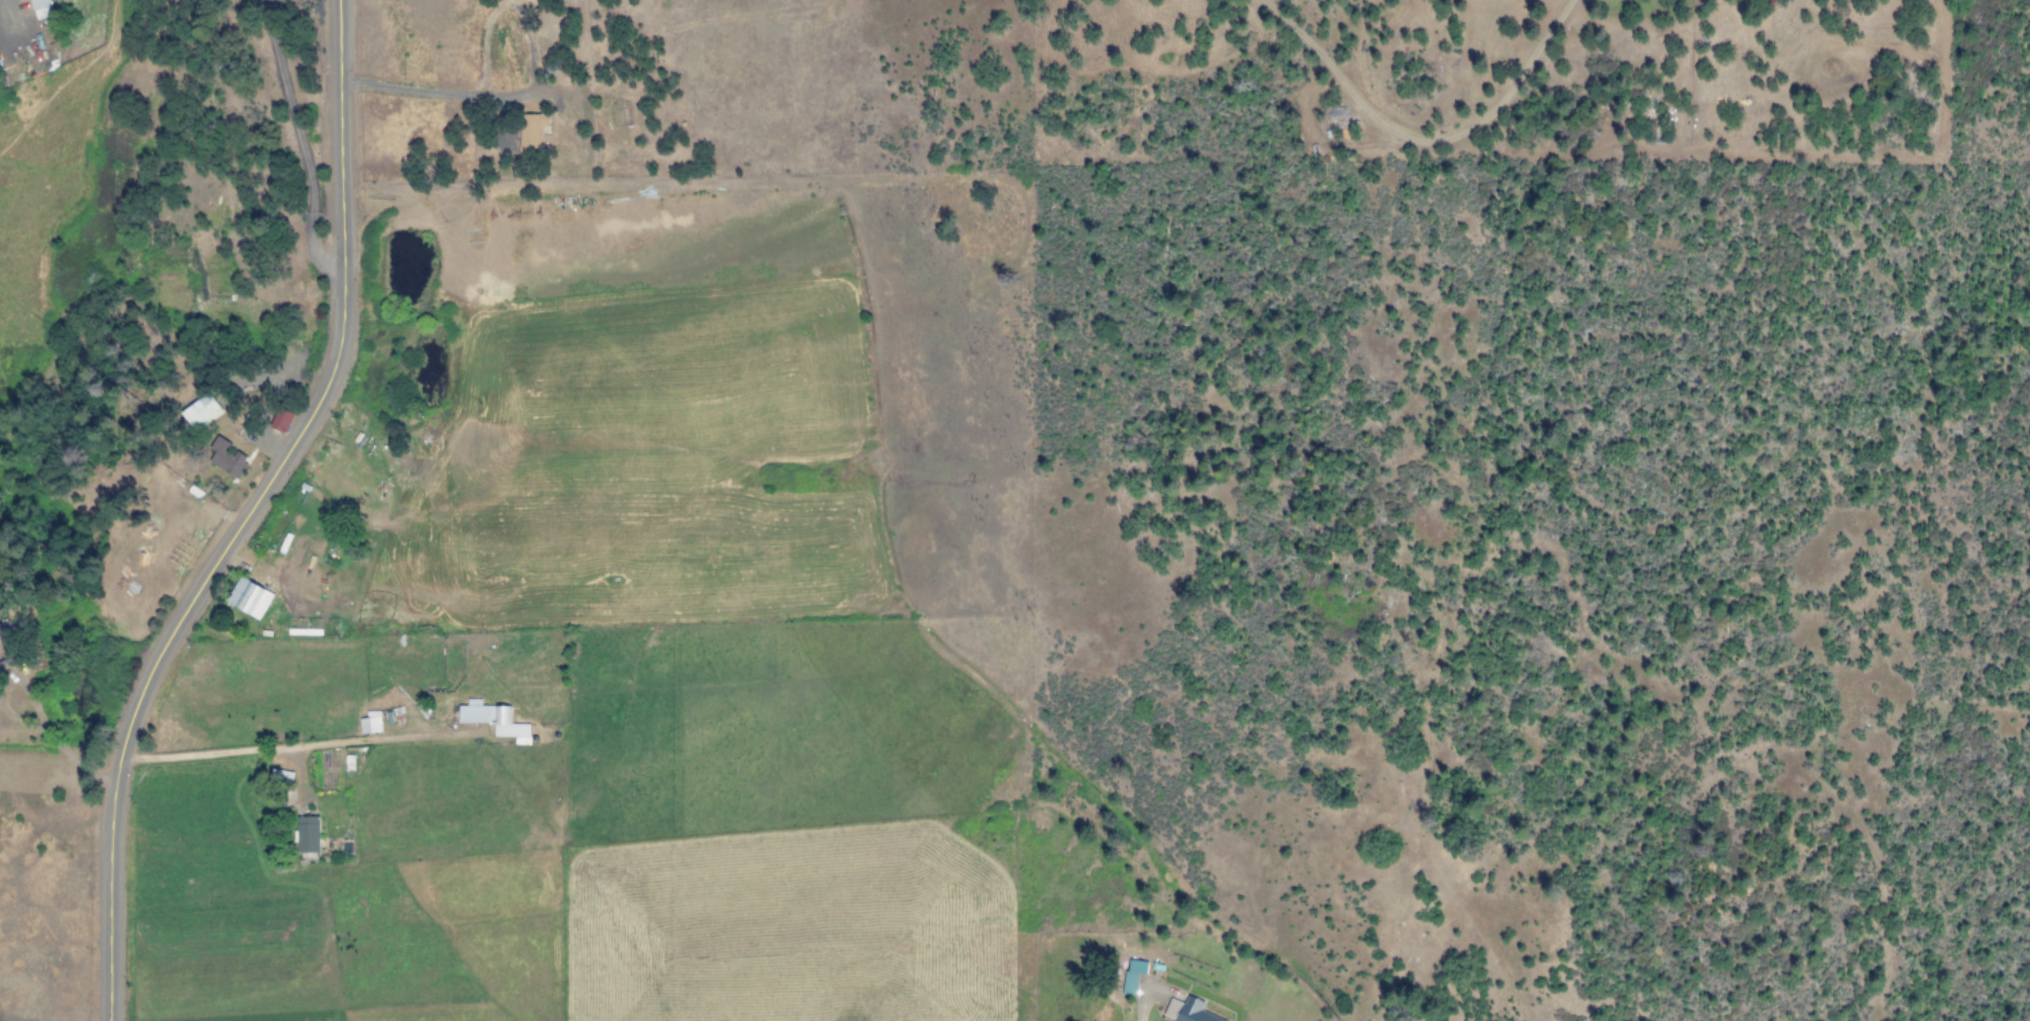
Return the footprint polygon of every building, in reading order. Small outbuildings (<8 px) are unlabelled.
[(37,20),(56,17),(53,0),(33,0),(37,20)] [(298,413),(283,406),(273,426),(287,433),(298,413)] [(238,456),(227,450),(232,442),(220,435),(206,459),(239,477),(251,456),(241,451),(238,456)] [(530,723),(511,723),(511,705),(481,705),(481,698),(467,698),(467,705),(458,705),(458,722),(494,722),(494,736),(515,736),(516,744),(530,744),(530,723)] [(361,733),(382,732),(381,711),(367,711),(367,717),(360,718),(361,733)] [(297,852),(319,852),(318,815),(296,816),(297,852)] [(1123,995),(1136,996),(1137,973),(1146,974),(1147,961),(1125,960),(1123,995)]
